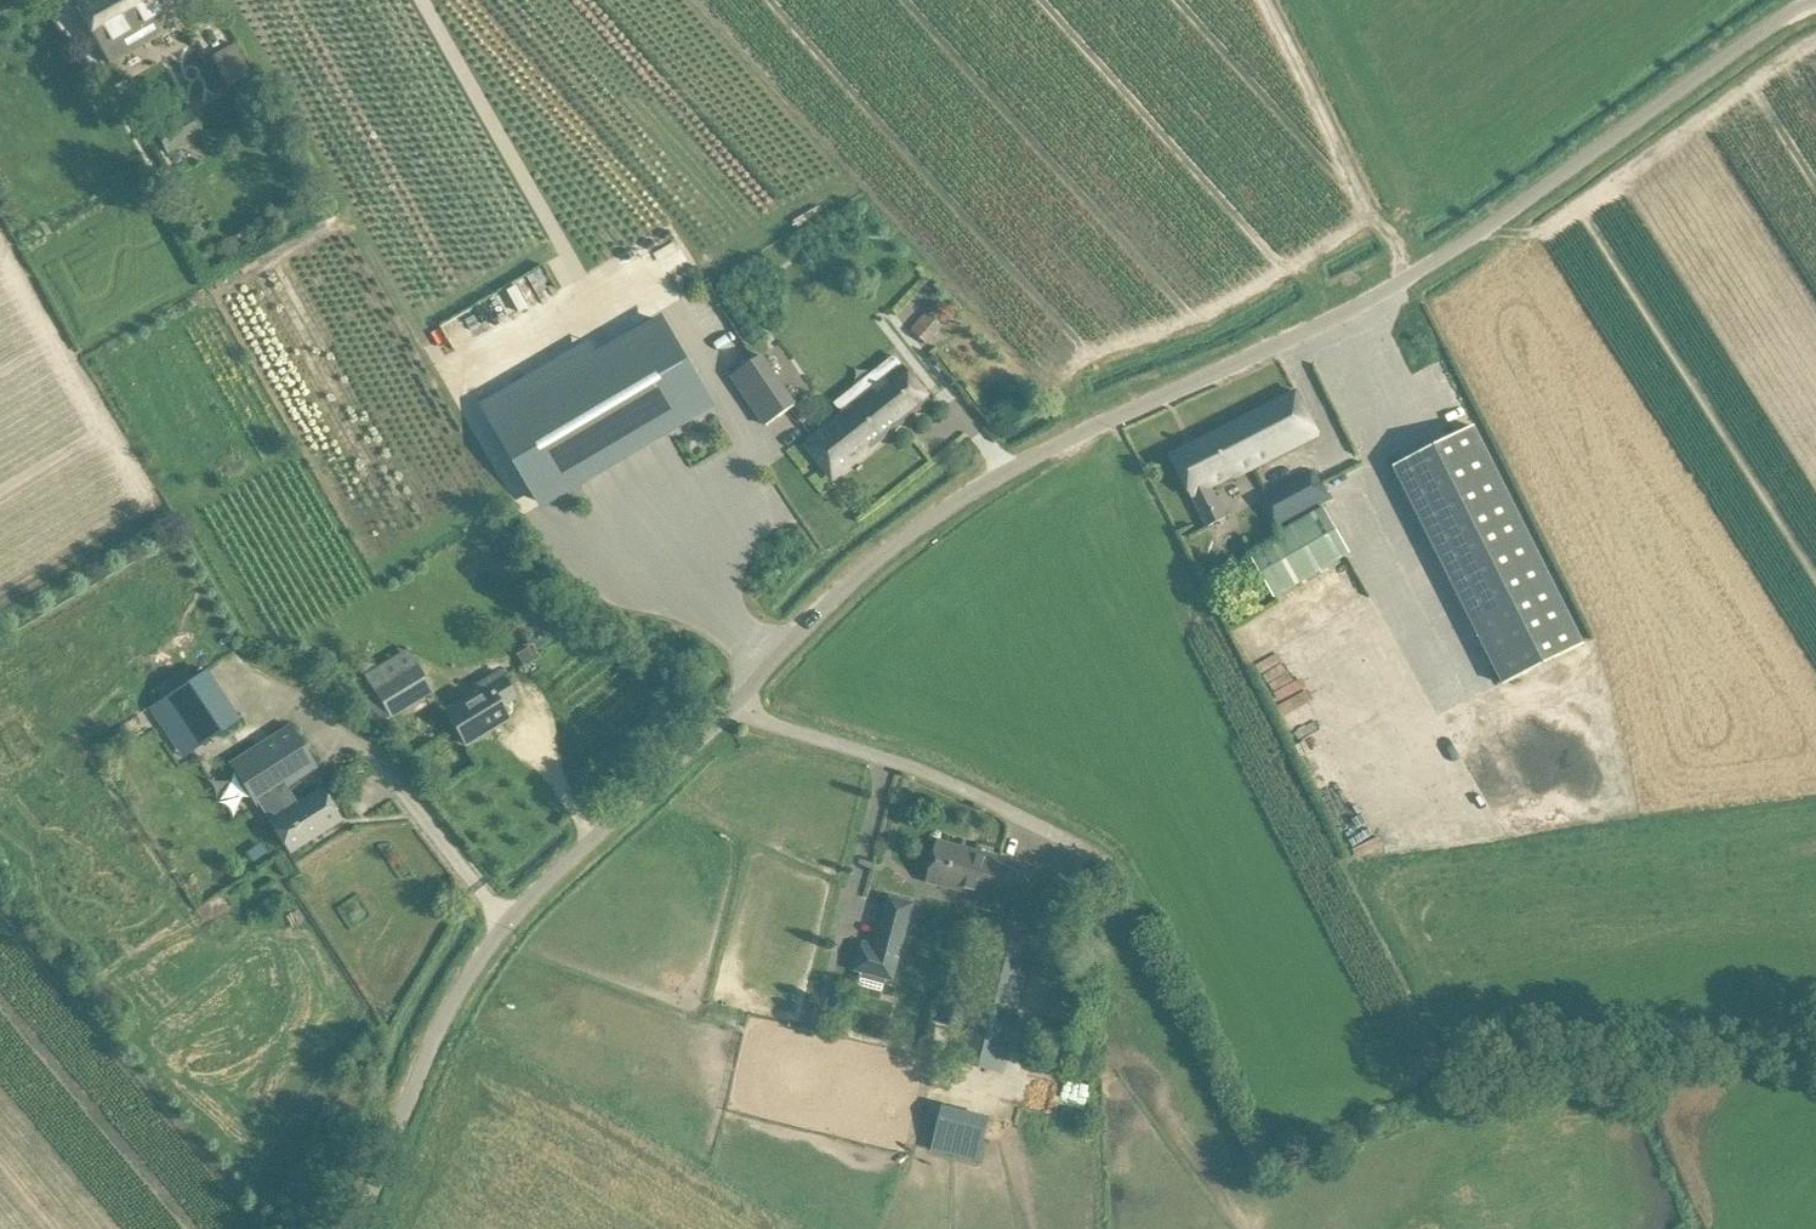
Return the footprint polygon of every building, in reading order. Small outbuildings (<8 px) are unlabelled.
[(109,62),(159,34),(174,25),(160,1),(162,0),(87,0),(77,6),(109,62)] [(251,73),(235,44),(211,58),(228,87),(251,73)] [(161,125),(153,130),(167,153),(202,132),(189,109),(161,125)] [(910,329),(927,344),(942,326),(926,312),(910,329)] [(598,354),(488,419),(543,511),(666,438),(714,410),(659,318),(613,345),(598,354)] [(811,439),(839,475),(932,401),(904,365),(811,439)] [(1318,436),(1308,413),(1297,392),(1171,455),(1182,477),(1207,526),(1228,516),(1214,486),(1233,476),(1234,479),(1234,478),(1318,436)] [(765,400),(752,409),(764,426),(777,417),(765,400)] [(1472,427),(1394,466),(1504,684),(1582,645),(1472,427)] [(1261,503),(1275,529),(1328,502),(1314,475),(1261,503)] [(1285,539),(1252,559),(1275,598),(1351,554),(1323,506),(1281,531),(1285,539)] [(372,687),(391,718),(433,692),(414,661),(372,687)] [(149,708),(183,759),(240,721),(206,669),(149,708)] [(445,712),(465,744),(508,718),(501,705),(515,696),(500,671),(481,683),(484,688),(445,712)] [(290,725),(229,764),(255,806),(258,804),(289,853),(341,820),(321,788),(296,803),(286,786),(317,766),(290,725)] [(938,840),(927,881),(1027,908),(1038,867),(938,840)] [(260,842),(246,851),(253,860),(266,851),(260,842)] [(910,905),(891,900),(879,948),(865,945),(859,970),(892,978),(910,905)] [(960,1062),(1004,1072),(1038,928),(995,918),(960,1062)] [(942,1023),(962,1029),(969,999),(949,994),(942,1023)] [(1060,1089),(1058,1114),(1087,1117),(1090,1092),(1060,1089)]
